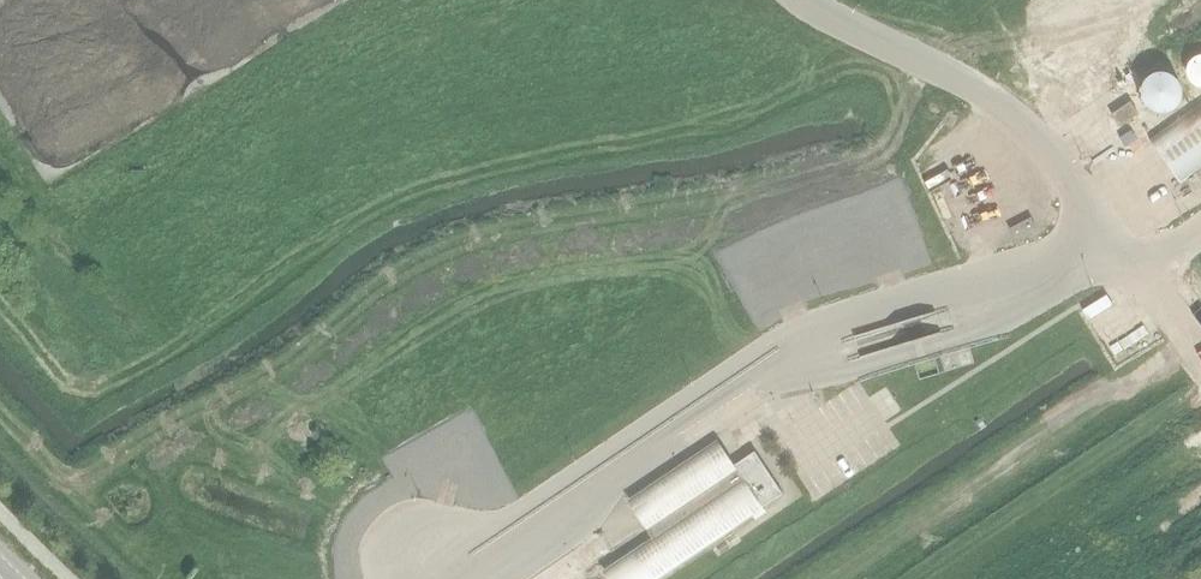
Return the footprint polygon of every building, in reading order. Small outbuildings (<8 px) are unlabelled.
[(1149,139),(1180,183),(1200,168),(1200,102),(1149,139)] [(557,578),(650,578),(621,536),(557,578)]
